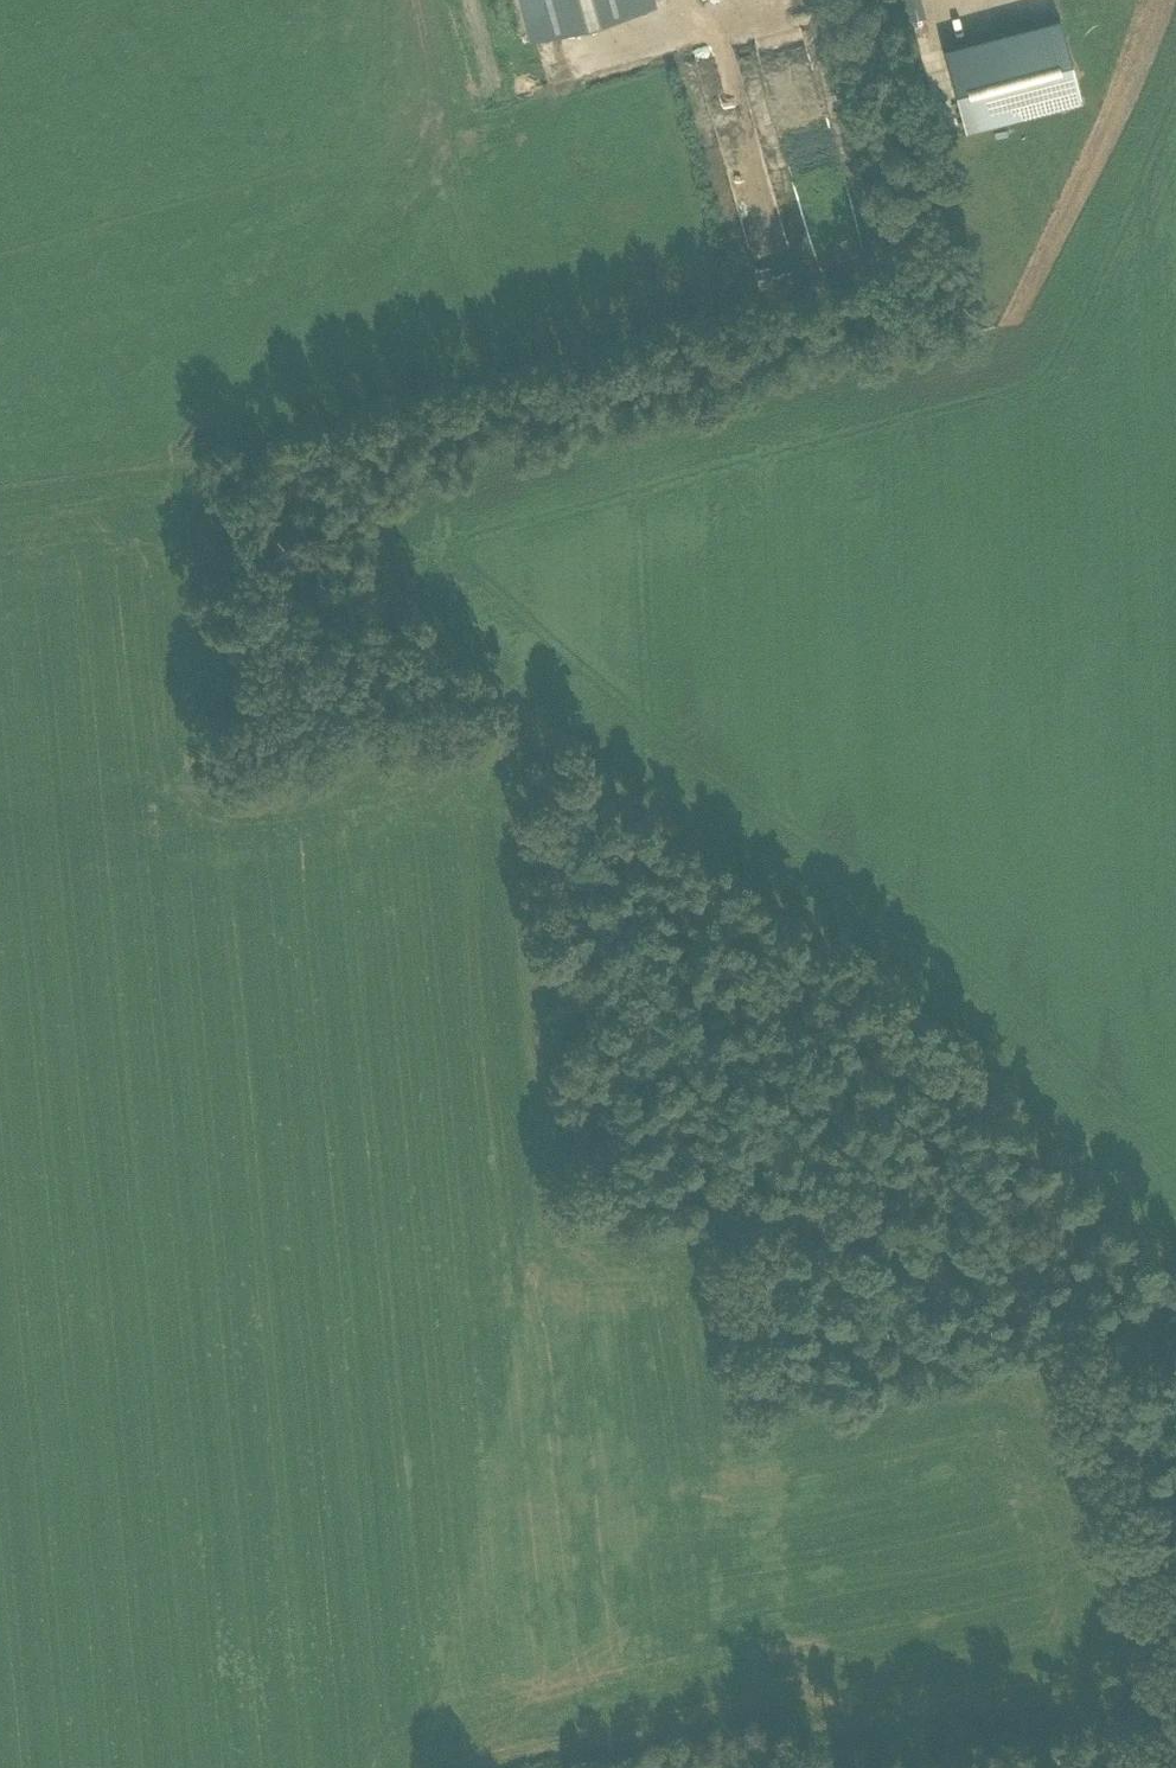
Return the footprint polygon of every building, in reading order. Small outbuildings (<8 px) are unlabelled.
[(650,0),(526,0),(538,40),(652,8),(650,0)] [(1082,100),(1060,18),(944,49),(965,131),(994,123),(1006,120),(1082,100)] [(1006,120),(994,123),(995,128),(998,137),(1010,134),(1007,125),(1006,120)]
